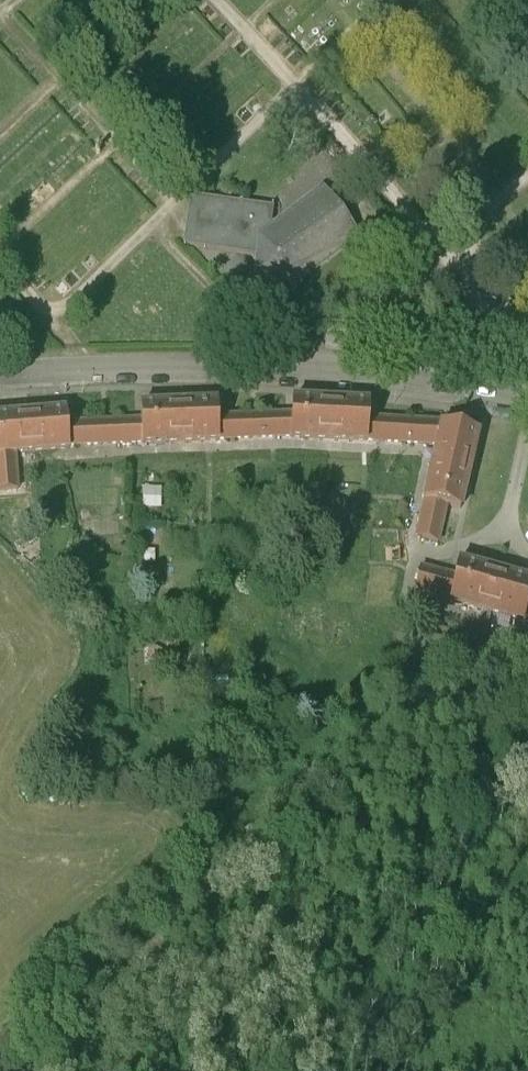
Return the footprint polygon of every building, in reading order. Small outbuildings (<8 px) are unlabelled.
[(273,207),(190,195),(186,225),(226,231),(224,250),(256,254),(261,220),(271,222),(273,207)] [(282,232),(275,223),(271,222),(261,220),(256,254),(252,277),(296,284),(299,267),(344,232),(322,202),(282,232)] [(369,401),(292,398),(292,413),(291,434),(291,435),(368,438),(369,416),(369,401)] [(157,403),(141,404),(141,419),(142,441),(142,442),(219,438),(219,437),(218,416),(217,401),(157,403)] [(0,416),(0,490),(18,488),(15,452),(69,447),(69,445),(67,423),(66,410),(0,416)] [(292,413),(257,414),(257,436),(291,434),(292,413)] [(252,415),(218,416),(219,437),(252,436),(252,415)] [(442,420),(369,416),(368,438),(437,441),(442,420)] [(141,419),(107,421),(108,443),(142,441),(141,419)] [(479,427),(442,419),(437,441),(426,494),(447,499),(462,502),(479,427)] [(102,421),(67,423),(69,445),(103,443),(102,421)] [(166,505),(167,484),(149,484),(148,504),(166,505)] [(447,499),(426,494),(418,530),(439,534),(447,499)] [(460,551),(452,587),(452,588),(526,605),(527,604),(527,598),(527,567),(460,551)] [(456,566),(421,558),(417,579),(452,587),(456,566)]
